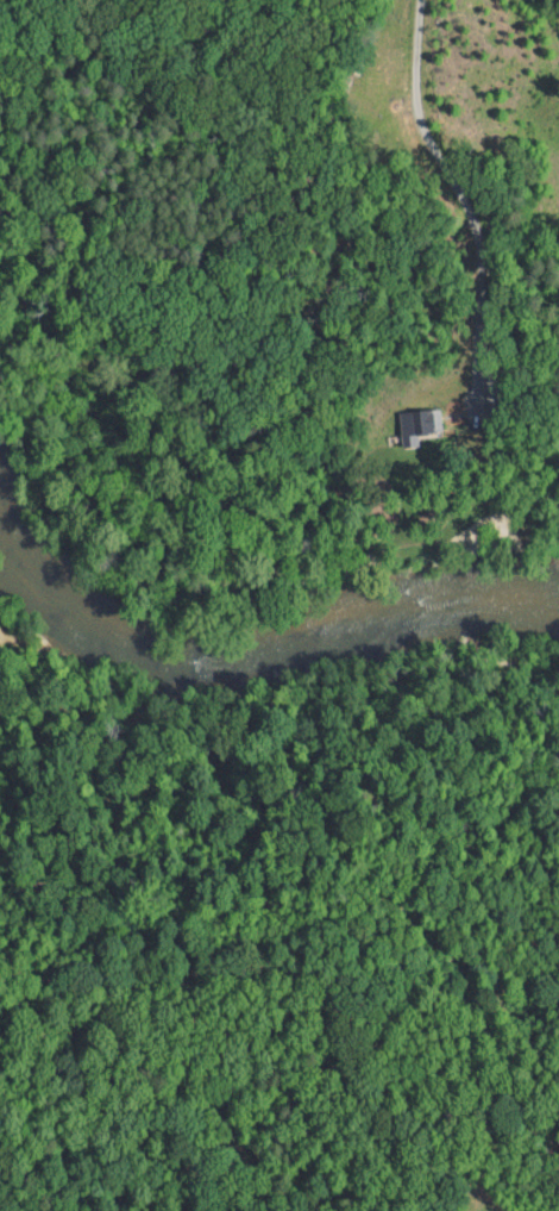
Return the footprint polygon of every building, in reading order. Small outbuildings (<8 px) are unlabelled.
[(384,406),(387,441),(403,440),(402,428),(427,425),(425,403),(384,406)]
